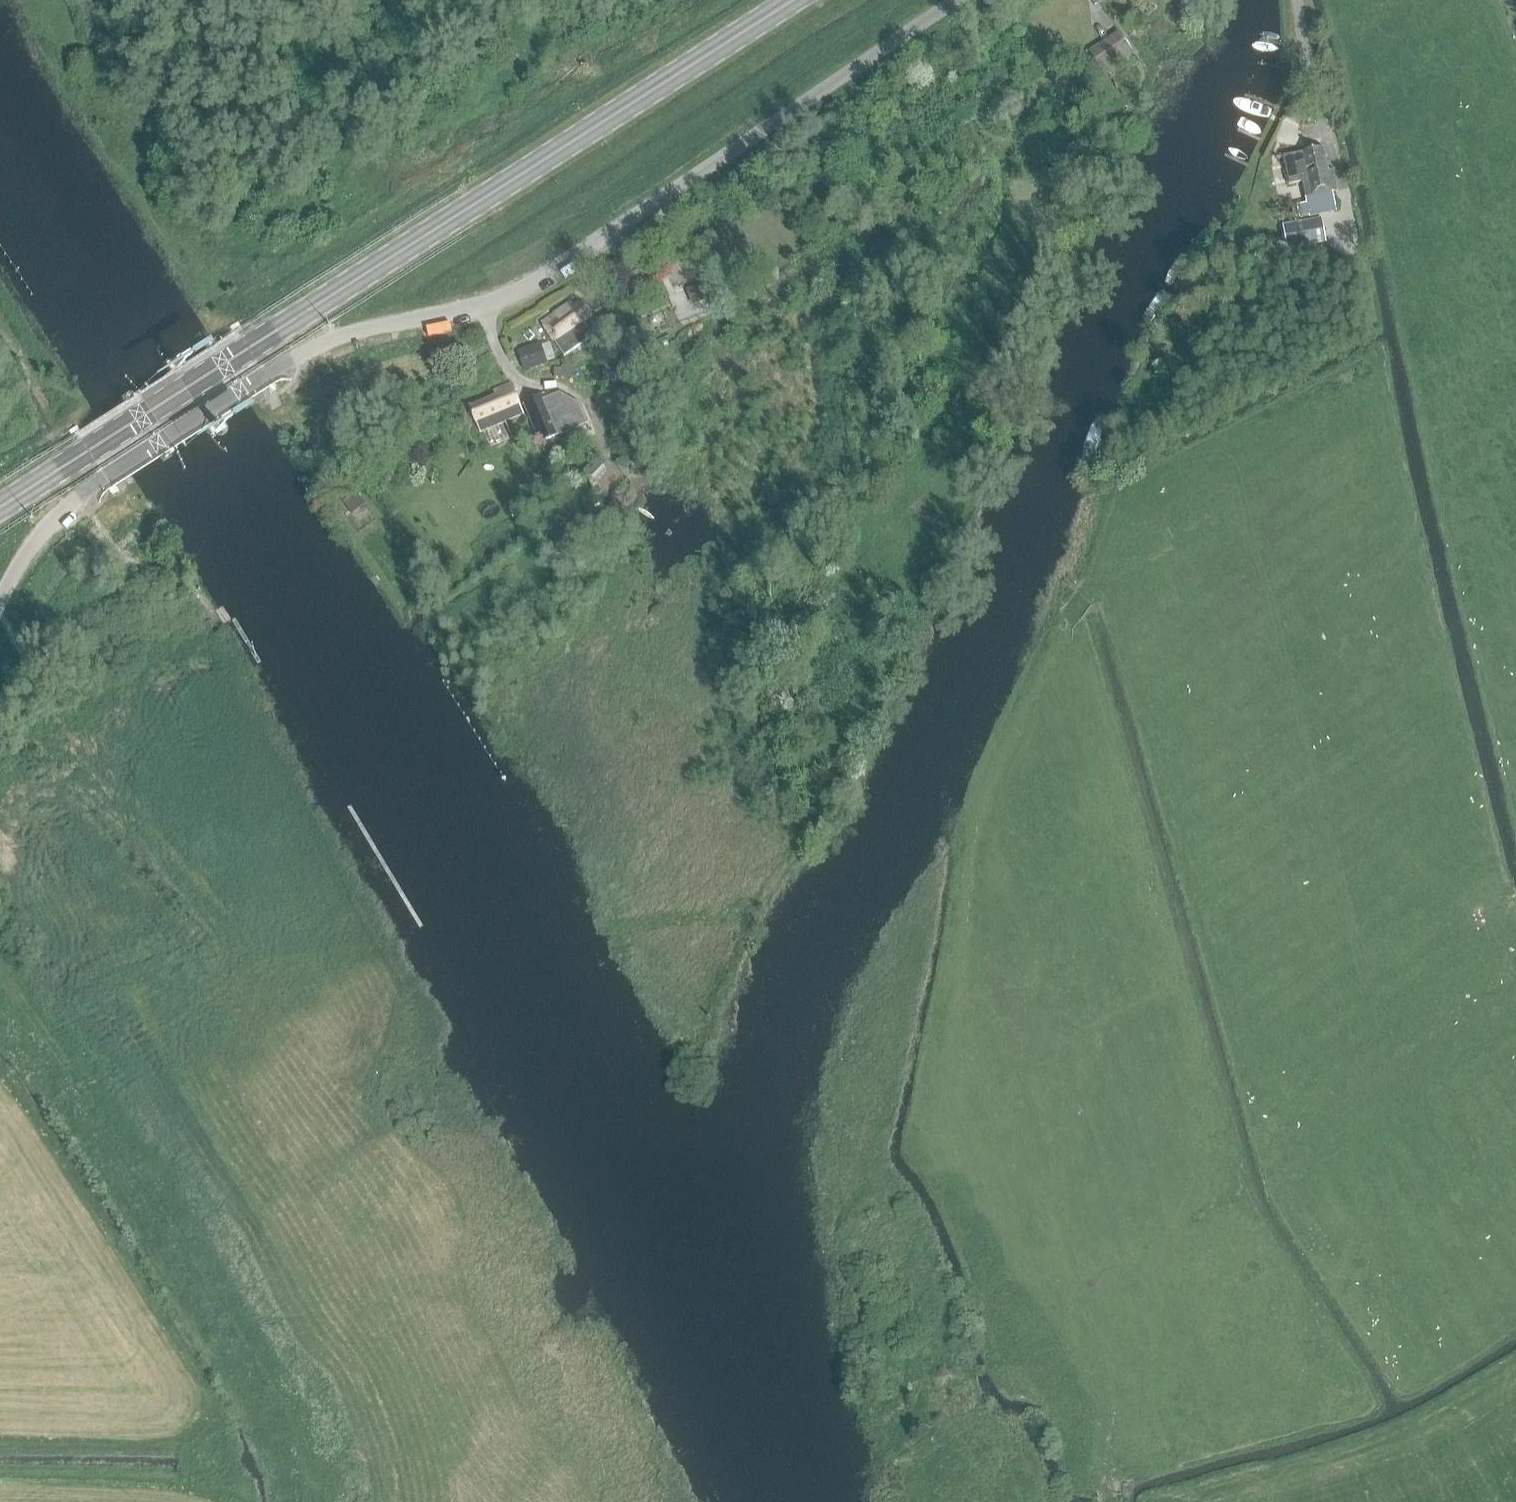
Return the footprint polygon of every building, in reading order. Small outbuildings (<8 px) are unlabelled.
[(1088,51),(1105,77),(1109,75),(1124,97),(1136,89),(1117,59),(1122,56),(1124,58),(1132,52),(1118,31),(1088,51)] [(1294,95),(1284,117),(1299,124),(1309,101),(1294,95)] [(1328,172),(1323,149),(1283,158),(1289,185),(1302,182),(1307,203),(1293,206),(1296,217),(1309,214),(1310,217),(1337,211),(1333,194),(1338,193),(1333,171),(1328,172)] [(1325,243),(1321,219),(1283,226),(1287,249),(1325,243)] [(699,302),(712,297),(706,282),(693,287),(699,302)] [(583,323),(592,317),(581,302),(570,309),(567,305),(541,323),(558,349),(563,357),(592,336),(583,323)] [(629,340),(634,349),(644,342),(639,334),(629,340)] [(517,353),(524,371),(546,363),(539,345),(517,353)] [(468,407),(479,433),(523,415),(510,384),(494,391),(495,395),(468,407)] [(558,429),(542,392),(523,399),(538,436),(558,429)] [(351,515),(365,505),(356,493),(342,502),(351,515)]
